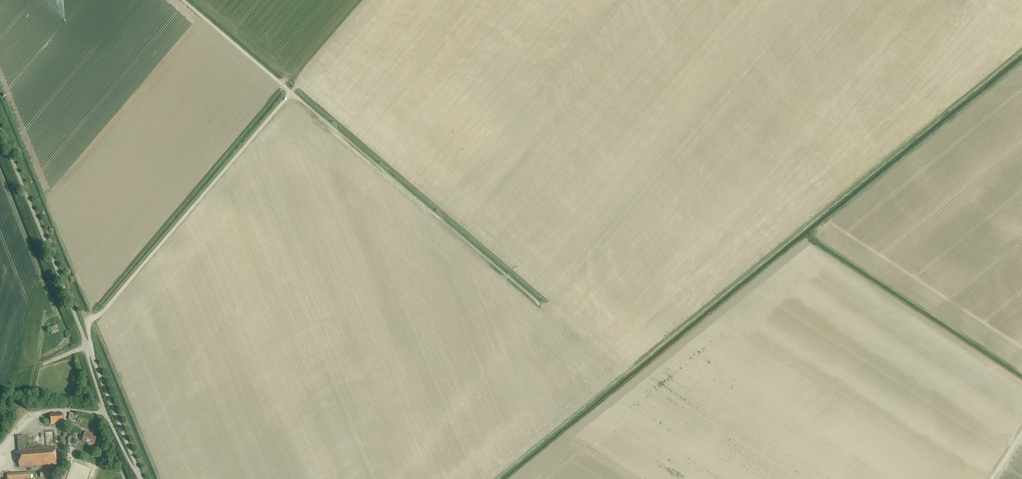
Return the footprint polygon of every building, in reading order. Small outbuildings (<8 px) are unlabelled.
[(52,333),(59,331),(57,325),(50,328),(52,333)] [(51,424),(63,423),(62,414),(50,414),(51,424)] [(81,433),(80,438),(83,439),(83,441),(94,445),(96,438),(93,437),(92,436),(93,434),(91,434),(85,432),(85,435),(81,433)] [(19,468),(56,465),(55,447),(24,450),(24,446),(23,436),(17,436),(17,446),(18,450),(19,468)]
